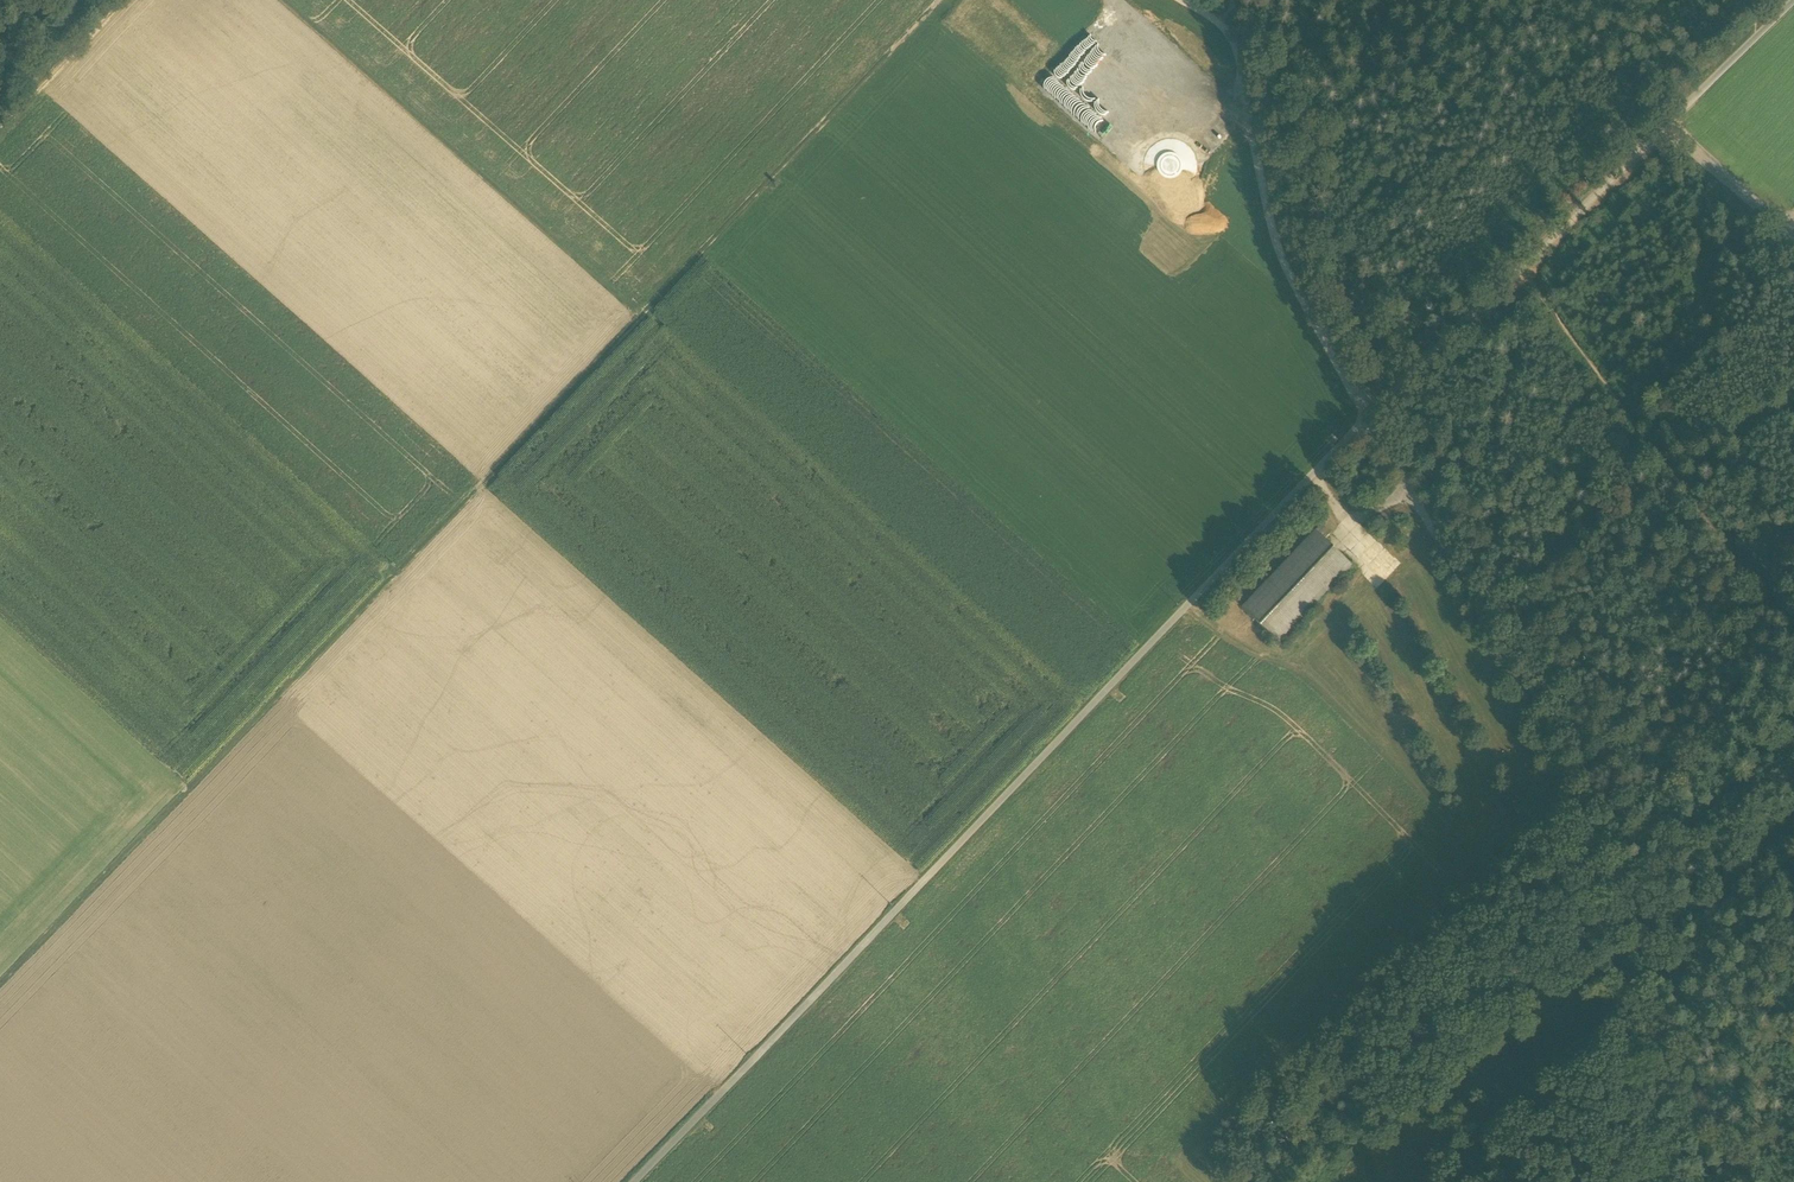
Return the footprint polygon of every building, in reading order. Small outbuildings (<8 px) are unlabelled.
[(1316,531),(1326,539),(1331,533),(1322,525),(1316,531)] [(1243,608),(1280,643),(1353,566),(1326,539),(1316,531),(1243,608)]
